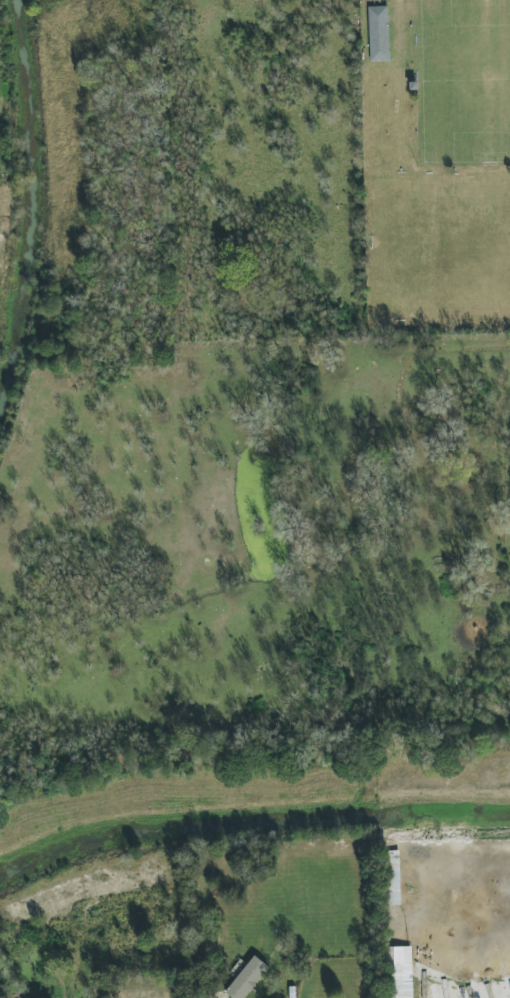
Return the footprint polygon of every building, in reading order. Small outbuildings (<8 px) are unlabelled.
[(369,7),(370,62),(390,61),(388,6),(369,7)] [(389,905),(401,905),(400,851),(388,851),(389,905)] [(412,947),(387,947),(388,997),(414,997),(412,947)] [(232,997),(248,997),(268,965),(252,955),(227,995),(232,997)]
